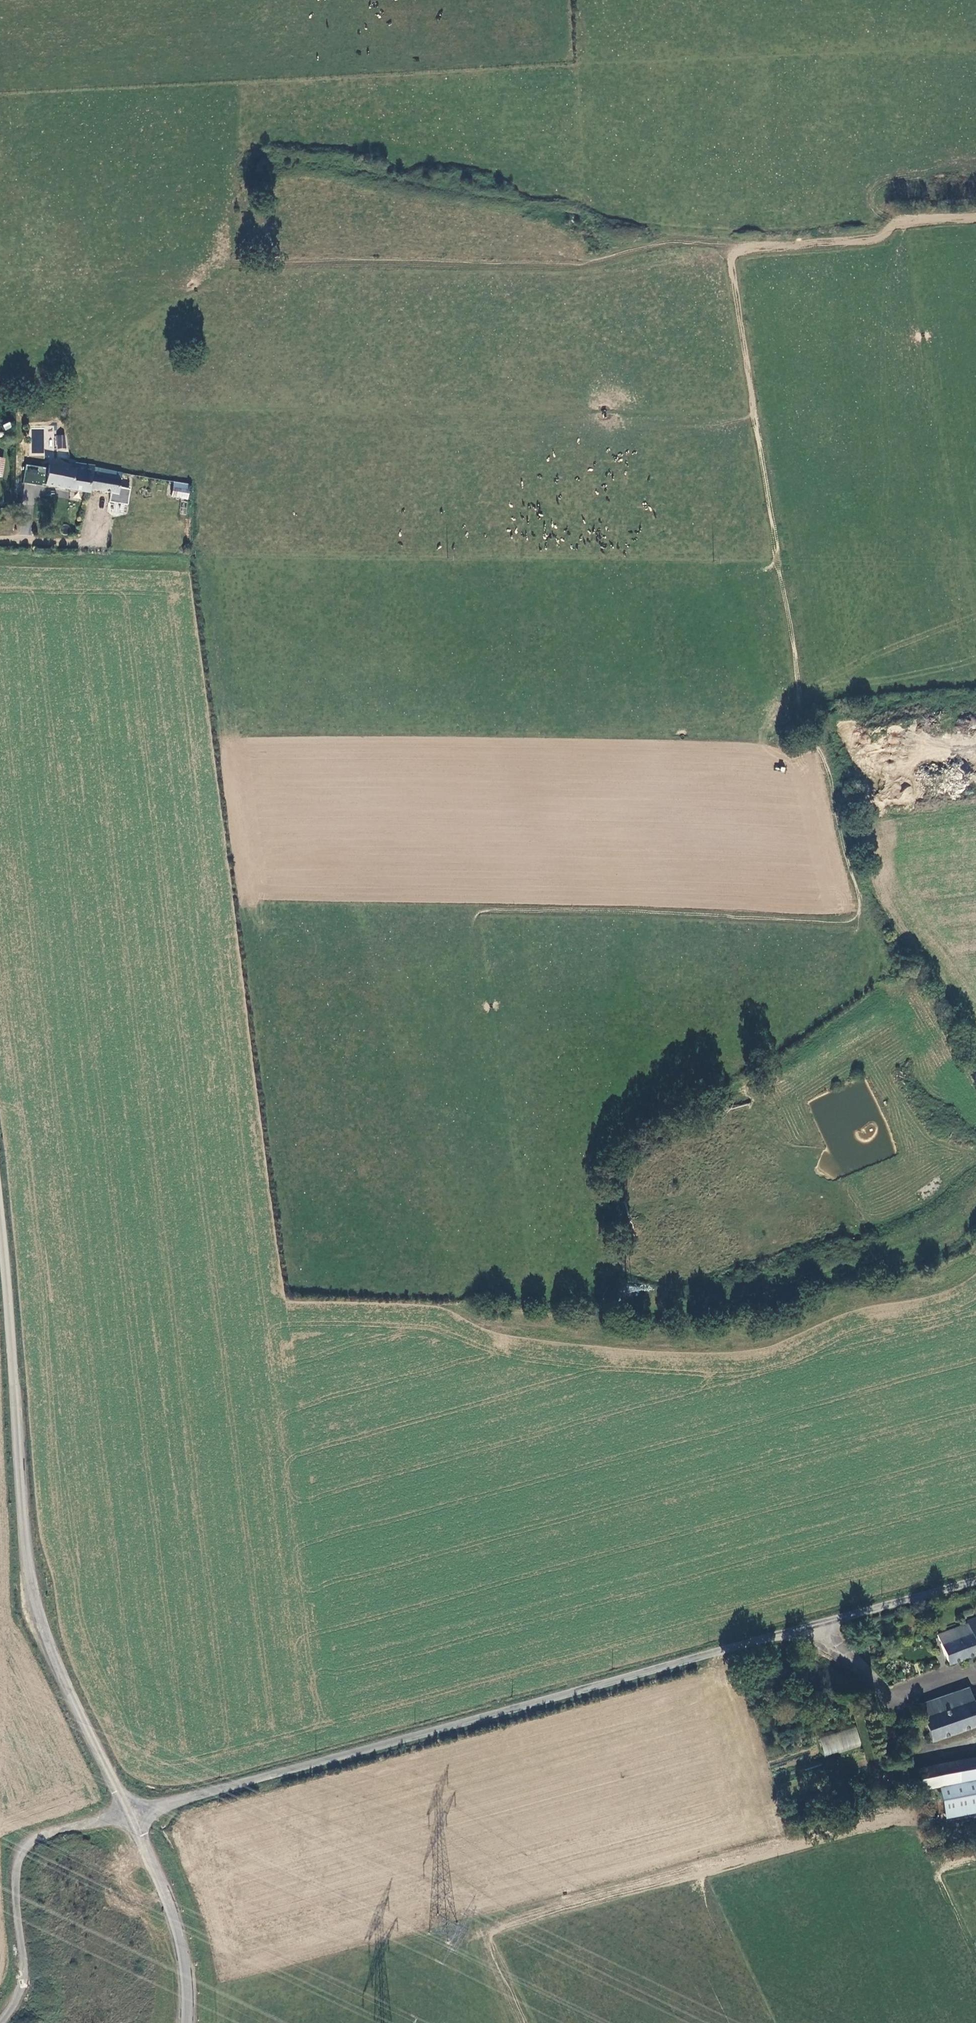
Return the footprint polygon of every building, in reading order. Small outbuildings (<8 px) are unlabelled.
[(89,492),(89,490),(91,477),(93,467),(93,466),(75,463),(73,469),(49,464),(48,467),(25,463),(22,481),(41,485),(41,483),(45,483),(65,488),(89,492)] [(119,481),(120,472),(93,467),(91,477),(89,490),(112,493),(118,494),(118,487),(119,481)] [(172,497),(188,499),(190,483),(173,481),(172,497)] [(129,505),(131,489),(118,487),(118,494),(112,493),(110,504),(129,505)] [(975,1655),(975,1619),(963,1624),(963,1627),(952,1631),(937,1637),(946,1666),(975,1655)] [(918,1706),(930,1742),(975,1727),(975,1714),(967,1689),(918,1706)] [(819,1738),(825,1757),(862,1746),(856,1727),(819,1738)] [(916,1769),(919,1782),(920,1790),(937,1787),(943,1814),(975,1808),(975,1758),(916,1769)]
